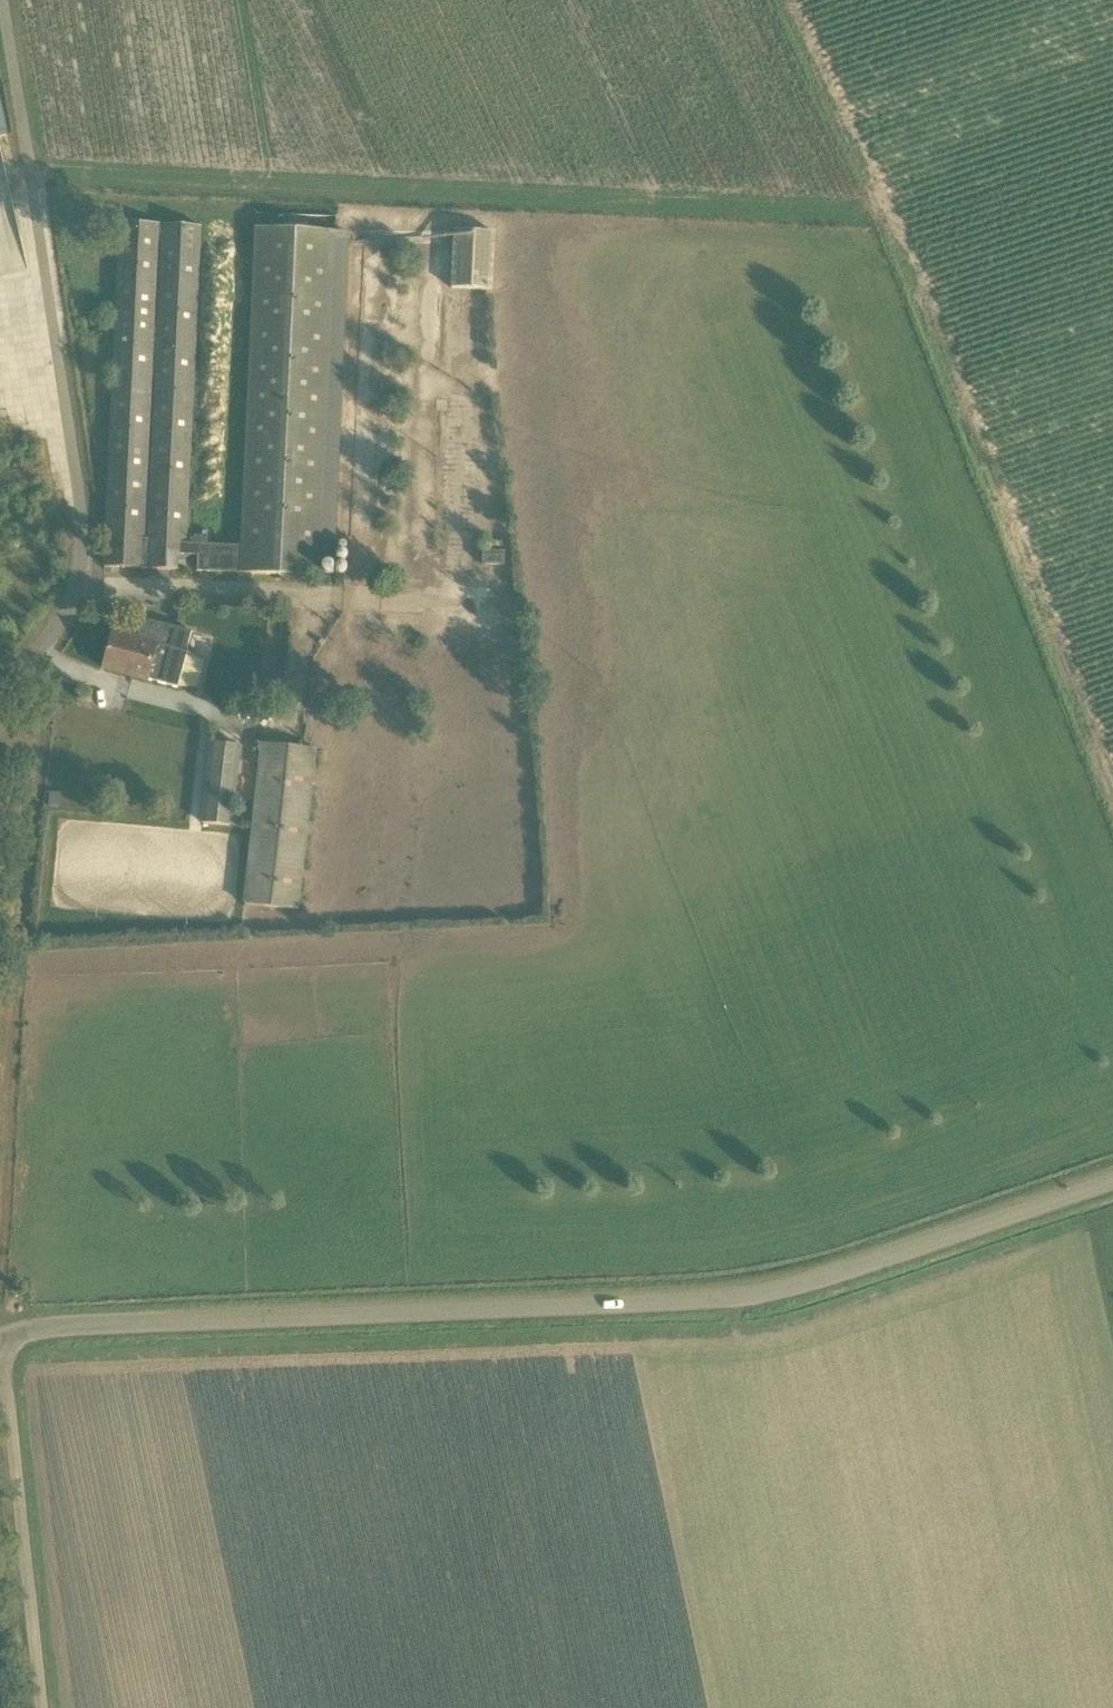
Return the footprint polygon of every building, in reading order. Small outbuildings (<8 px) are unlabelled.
[(9,134),(0,95),(0,136),(9,134)] [(321,577),(322,549),(320,549),(240,545),(240,547),(186,544),(201,213),(122,209),(105,567),(184,571),(185,555),(199,556),(198,572),(321,577)] [(240,544),(320,549),(320,546),(337,233),(258,228),(240,544)] [(492,290),(495,233),(453,231),(450,289),(492,290)] [(178,689),(193,635),(142,619),(137,640),(114,633),(104,669),(178,689)] [(232,826),(240,745),(211,742),(203,824),(232,826)] [(299,910),(316,754),(310,748),(260,743),(243,904),(299,910)]
